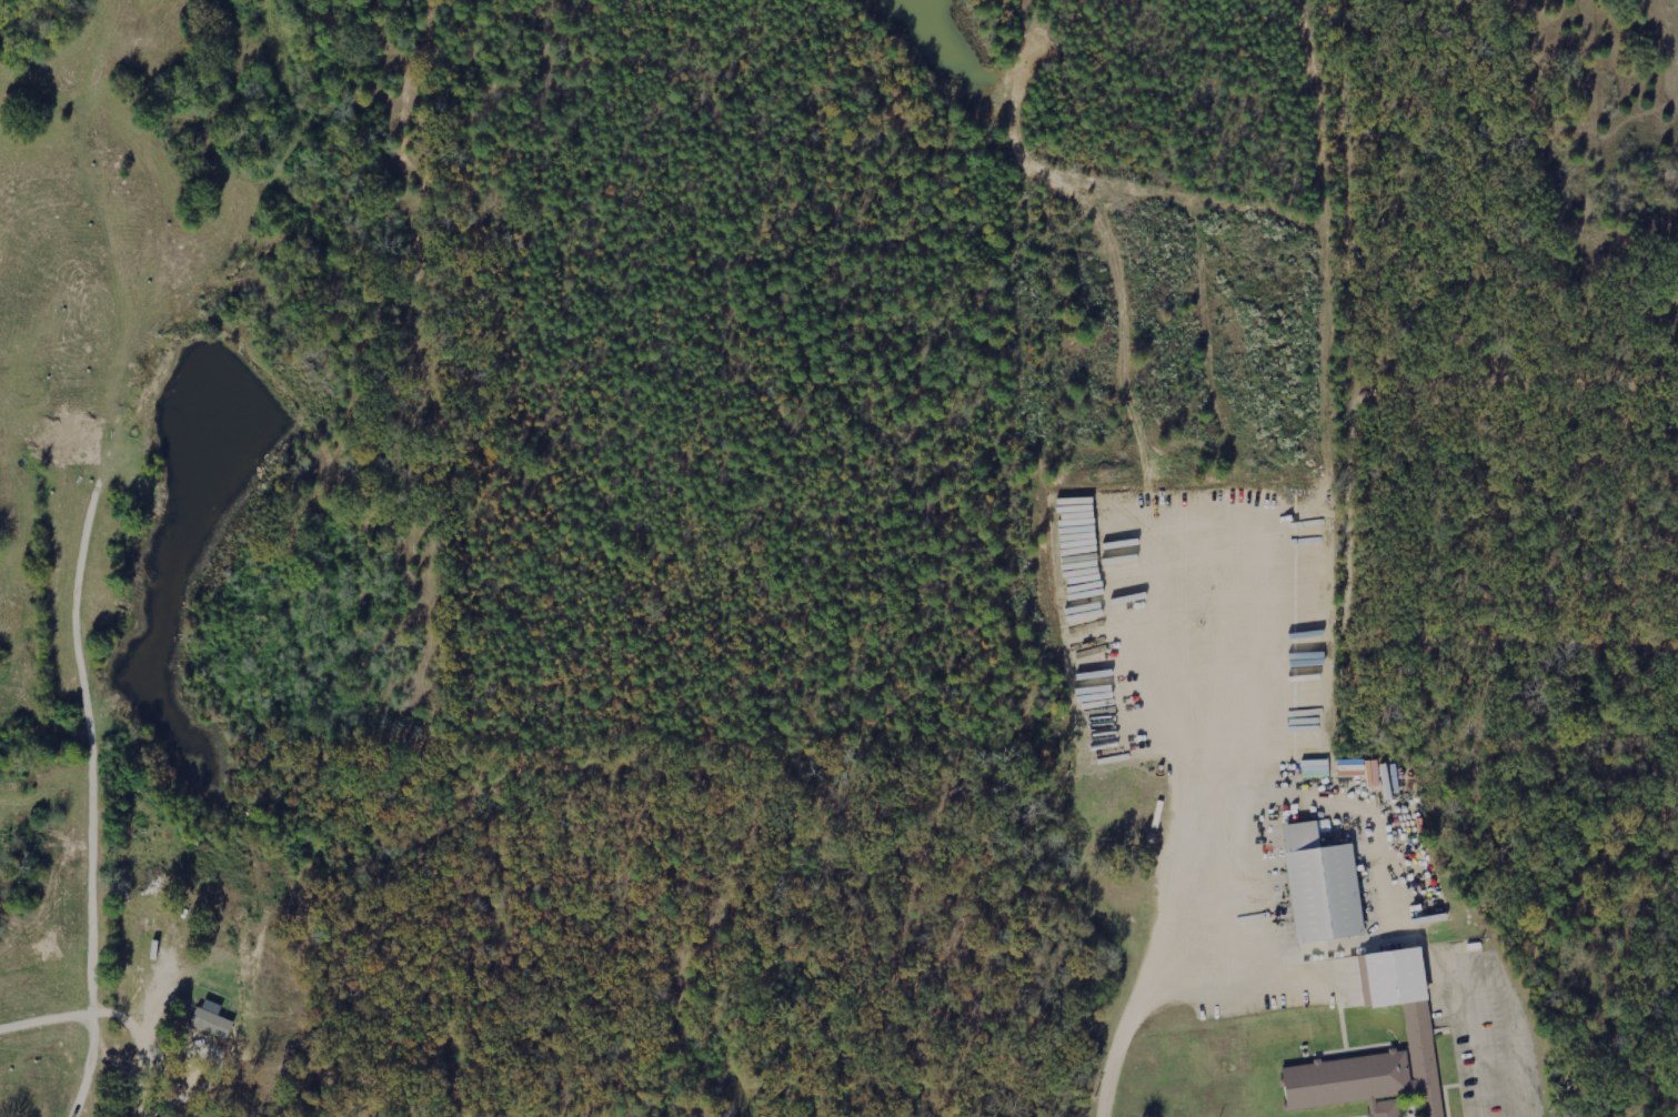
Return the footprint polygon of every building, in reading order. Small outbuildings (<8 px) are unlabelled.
[(1304,777),(1331,776),(1331,760),(1304,760),(1304,777)] [(1367,936),(1356,843),(1337,845),(1334,819),(1285,825),(1299,944),(1367,936)] [(1426,947),(1360,955),(1365,997),(1373,996),(1374,1008),(1406,1005),(1411,1051),(1284,1066),(1289,1110),(1370,1101),(1372,1116),(1446,1116),(1426,947)] [(221,1016),(224,1005),(207,1000),(205,1008),(199,1007),(193,1027),(230,1038),(236,1021),(221,1016)]
